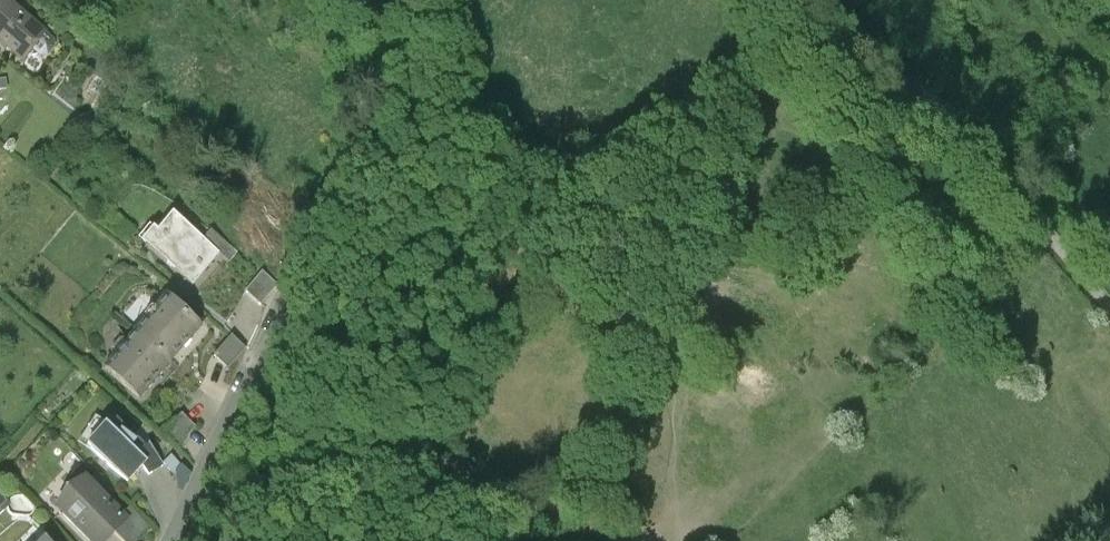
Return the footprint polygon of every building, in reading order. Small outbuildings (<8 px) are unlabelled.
[(4,0),(0,0),(0,39),(23,58),(32,46),(41,54),(48,53),(54,47),(53,40),(4,0)] [(203,242),(172,216),(157,235),(153,231),(141,245),(192,287),(219,255),(203,242)] [(212,231),(203,242),(219,255),(228,263),(237,252),(212,231)] [(165,299),(134,335),(170,366),(201,329),(165,299)] [(141,400),(170,366),(134,335),(105,370),(141,400)] [(231,338),(213,359),(227,371),(245,351),(231,338)] [(193,431),(180,420),(162,440),(175,451),(193,431)] [(144,451),(114,424),(106,433),(103,431),(86,449),(127,487),(142,471),(147,481),(162,471),(147,449),(144,451)] [(83,485),(76,492),(70,493),(64,499),(64,506),(67,508),(61,515),(88,540),(103,540),(122,522),(83,485)]
